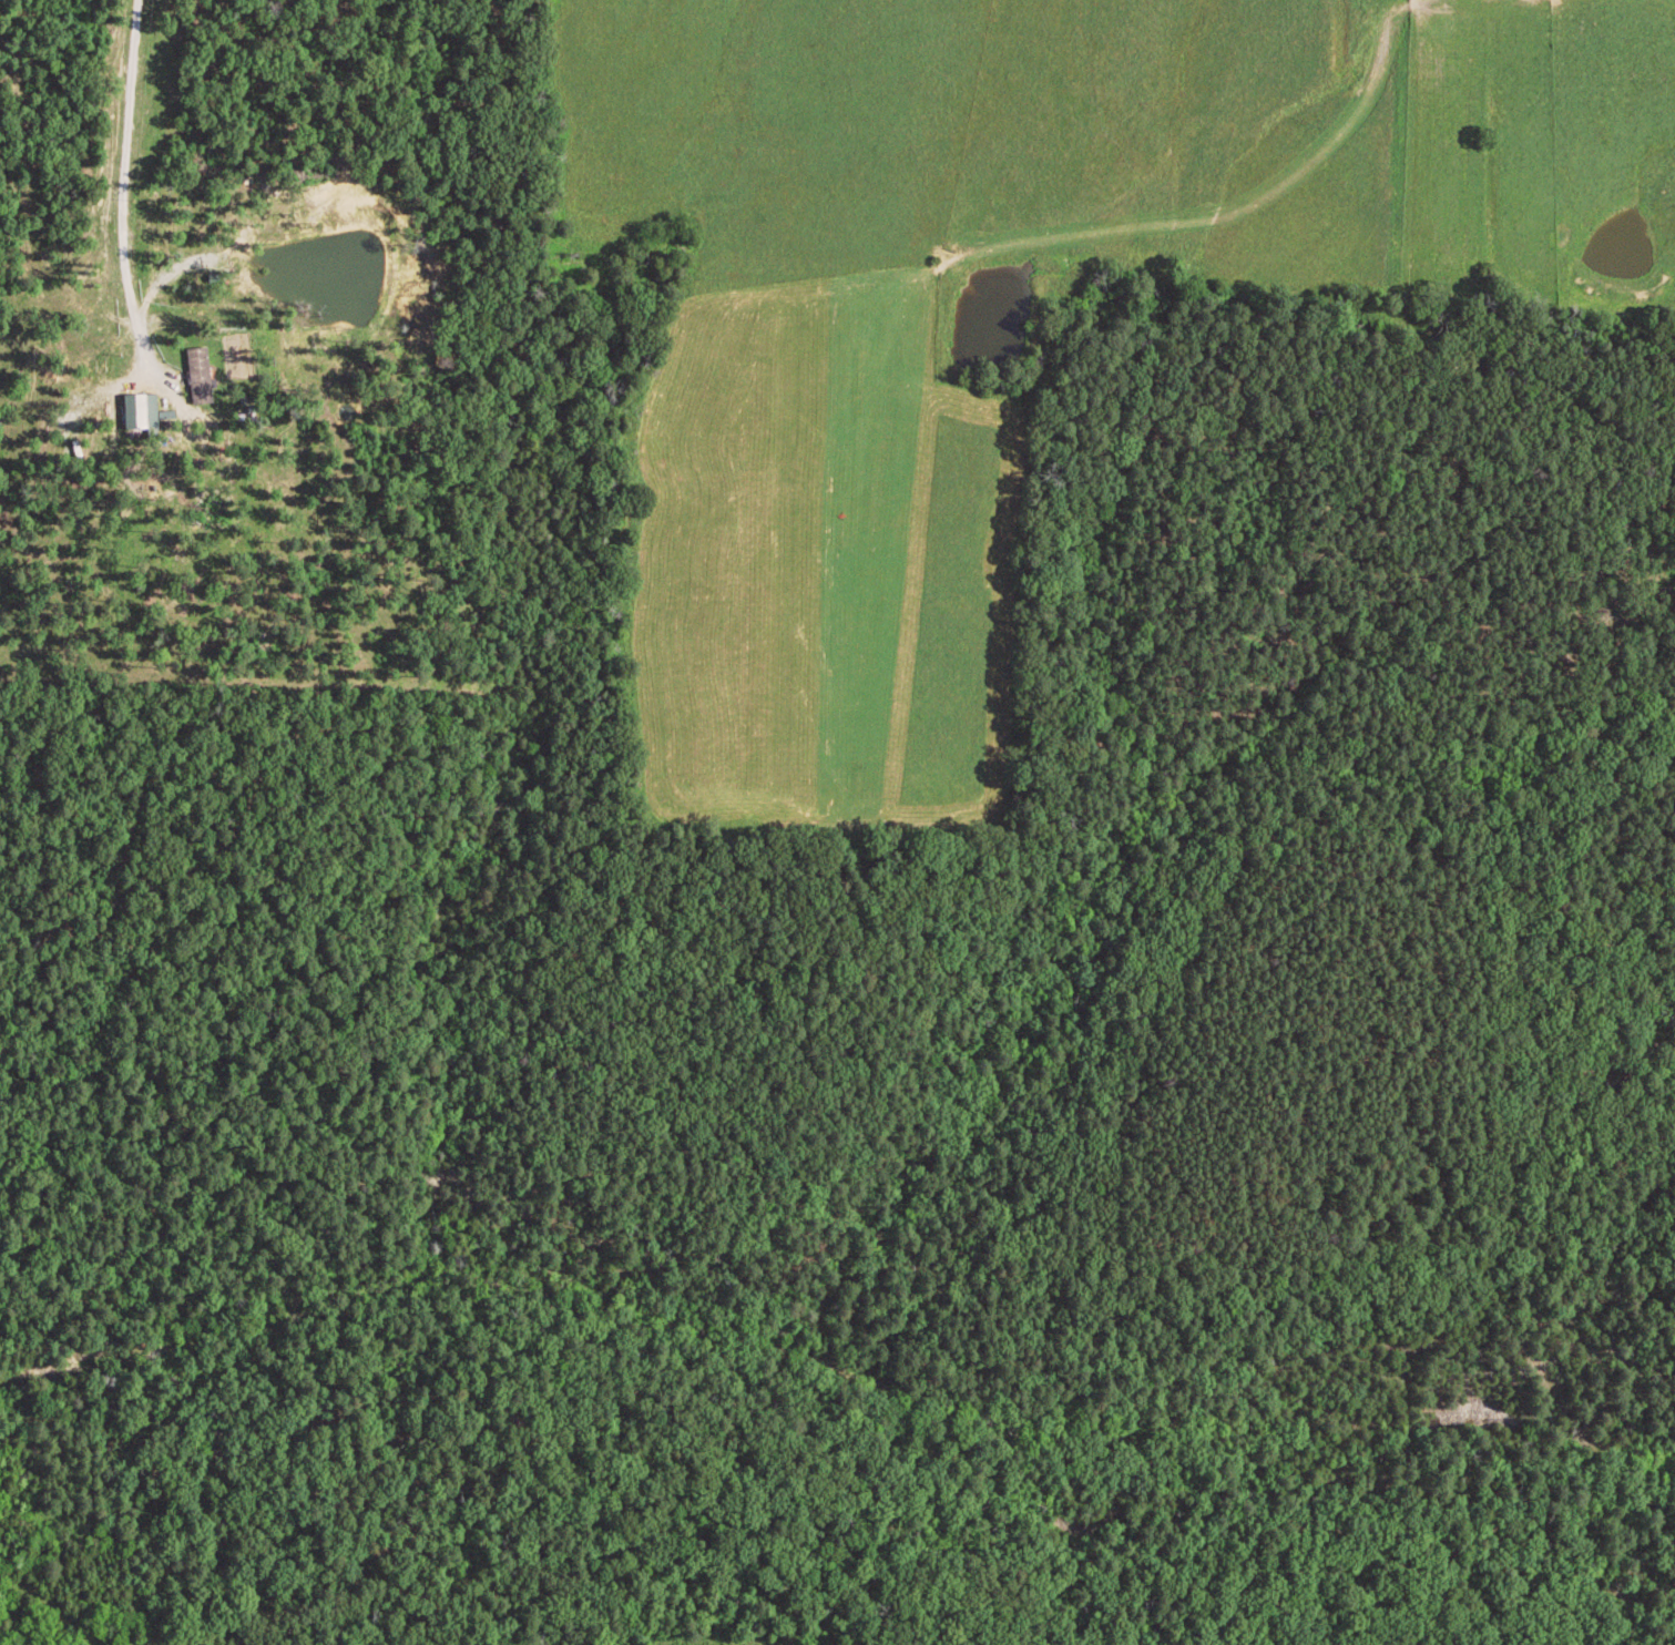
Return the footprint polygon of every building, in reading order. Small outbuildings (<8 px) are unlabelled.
[(192,365),(212,362),(211,349),(190,351),(192,365)] [(132,431),(152,430),(152,440),(162,440),(162,420),(177,419),(177,412),(162,413),(162,396),(131,396),(132,431)]
